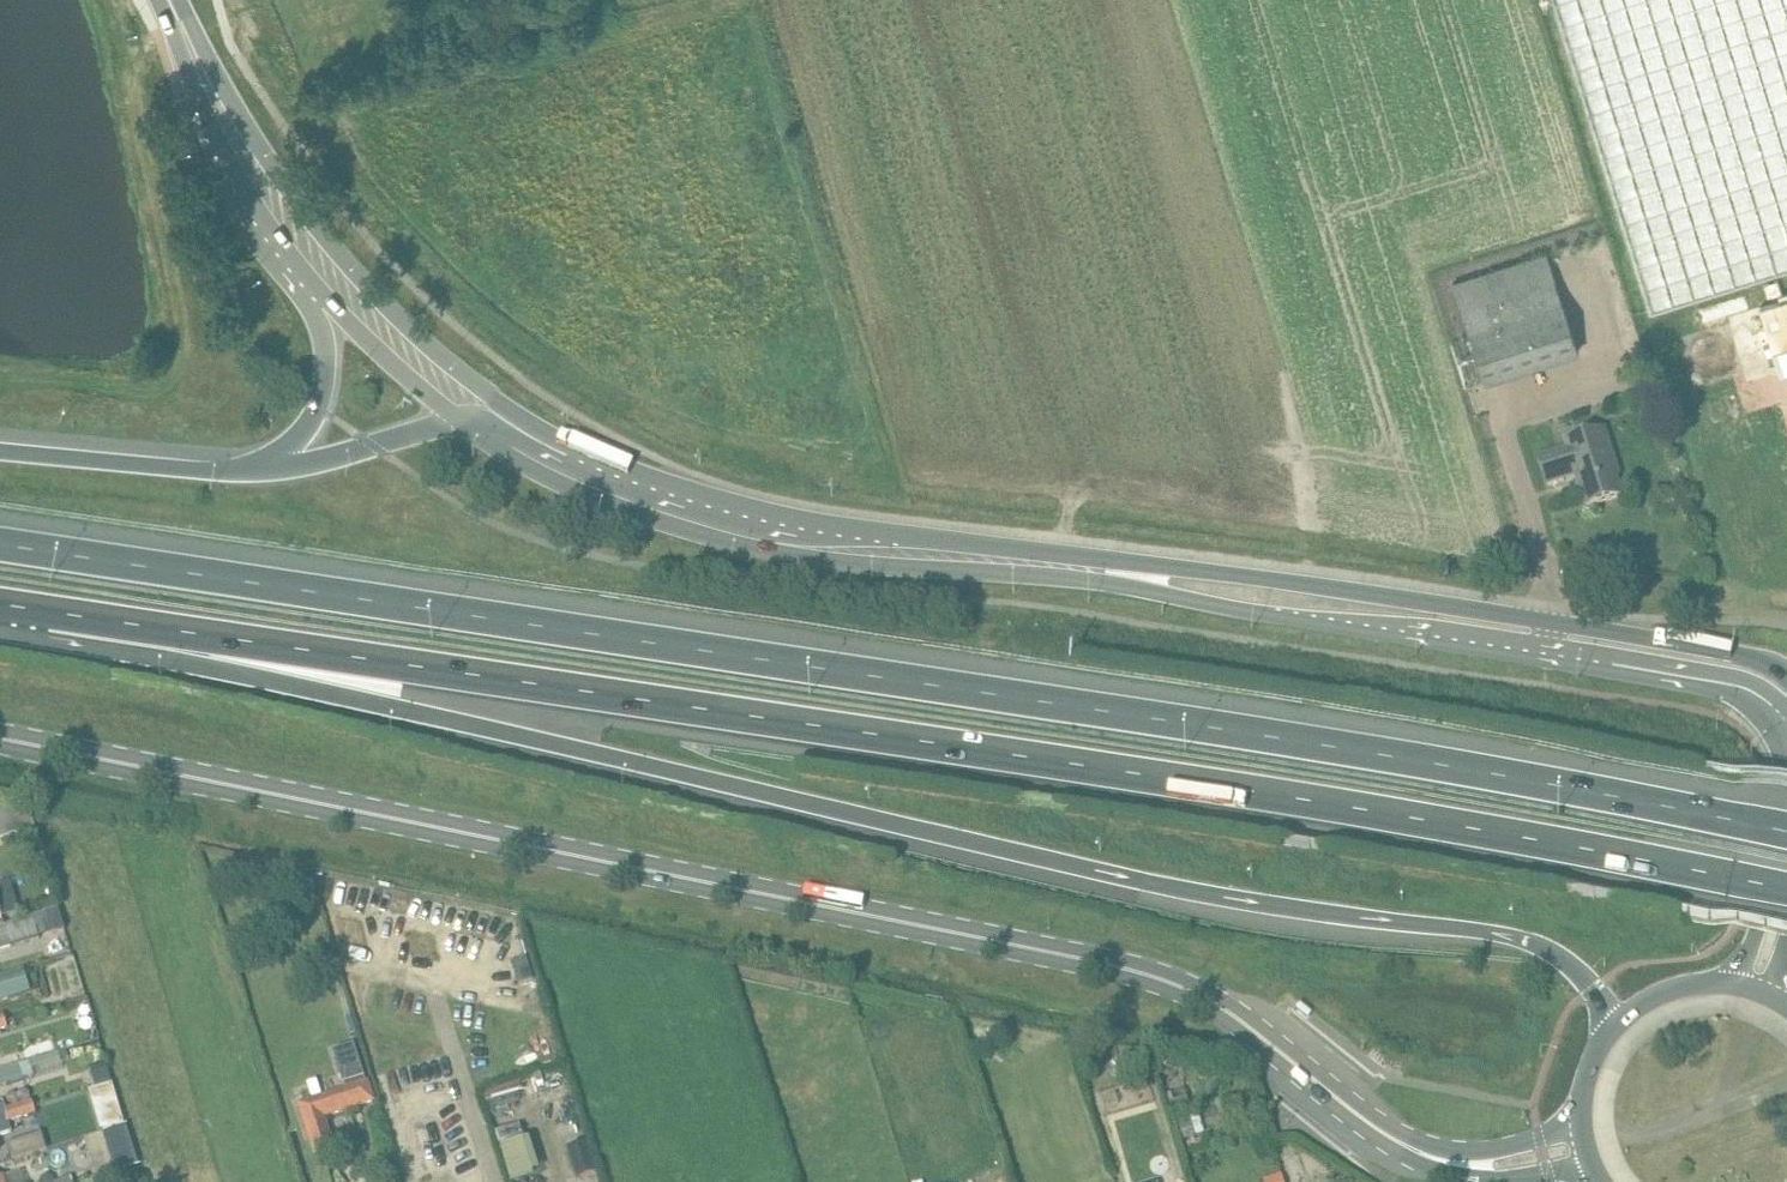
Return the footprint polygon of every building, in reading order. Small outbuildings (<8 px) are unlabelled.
[(1651,309),(1786,267),(1786,0),(1555,0),(1651,309)] [(1547,254),(1453,284),(1485,382),(1579,352),(1547,254)] [(1760,307),(1780,372),(1786,370),(1786,299),(1760,307)] [(1738,348),(1703,335),(1691,367),(1726,380),(1738,348)] [(1538,457),(1539,461),(1547,484),(1576,474),(1586,505),(1620,494),(1614,475),(1618,473),(1603,429),(1566,441),(1567,447),(1538,457)] [(2,916),(2,914),(17,909),(8,879),(0,881),(0,916),(2,916)] [(76,954),(55,959),(67,1003),(88,997),(76,954)] [(31,991),(24,969),(0,976),(0,1000),(31,991)] [(34,1075),(30,1060),(0,1069),(0,1085),(34,1075)] [(369,1080),(297,1103),(314,1154),(335,1147),(326,1117),(375,1101),(369,1080)] [(32,1100),(19,1104),(22,1117),(37,1113),(32,1100)] [(19,1104),(5,1108),(7,1115),(0,1117),(0,1134),(12,1130),(9,1121),(22,1117),(19,1104)] [(126,1124),(105,1131),(118,1172),(139,1165),(126,1124)] [(520,1124),(498,1130),(500,1141),(523,1136),(520,1124)] [(47,1148),(42,1132),(7,1142),(12,1159),(47,1148)] [(530,1137),(501,1147),(511,1179),(540,1170),(530,1137)] [(568,1148),(577,1175),(596,1169),(587,1141),(568,1148)] [(137,1169),(123,1173),(126,1181),(141,1181),(137,1169)]
